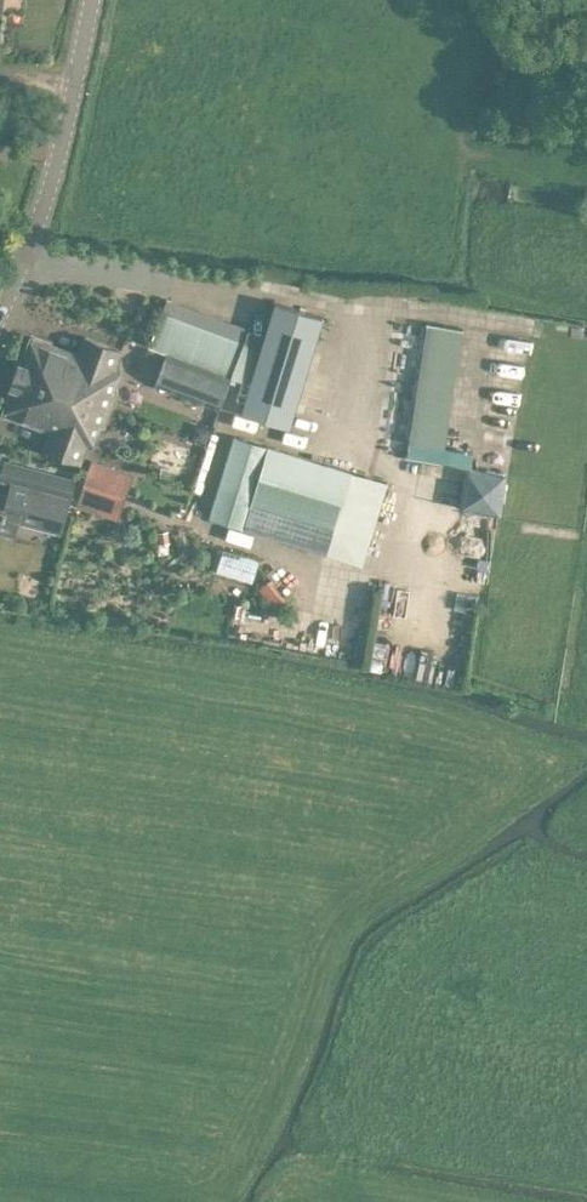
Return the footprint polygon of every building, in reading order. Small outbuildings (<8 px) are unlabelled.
[(288,424),(321,313),(274,299),(240,409),(288,424)] [(166,351),(166,349),(230,373),(242,340),(161,310),(147,344),(166,351)] [(421,316),(407,437),(447,442),(461,321),(421,316)] [(20,360),(18,359),(13,372),(105,405),(109,407),(115,390),(111,388),(119,367),(114,365),(120,347),(85,334),(78,352),(30,334),(20,360)] [(166,349),(166,351),(154,381),(218,405),(230,373),(166,349)] [(109,407),(105,405),(13,372),(9,384),(11,385),(2,411),(50,429),(43,447),(79,460),(85,442),(91,443),(98,422),(102,424),(109,407)] [(195,421),(191,436),(205,440),(209,426),(195,421)] [(233,433),(208,515),(237,524),(262,442),(233,433)] [(351,469),(267,443),(242,525),(325,551),(351,469)] [(11,533),(15,519),(59,530),(72,476),(3,457),(0,469),(0,477),(10,479),(6,493),(0,491),(0,530),(11,533)] [(127,475),(88,462),(75,503),(113,516),(127,475)] [(502,467),(469,462),(462,505),(496,510),(502,467)] [(167,530),(156,531),(157,541),(168,540),(167,530)]
